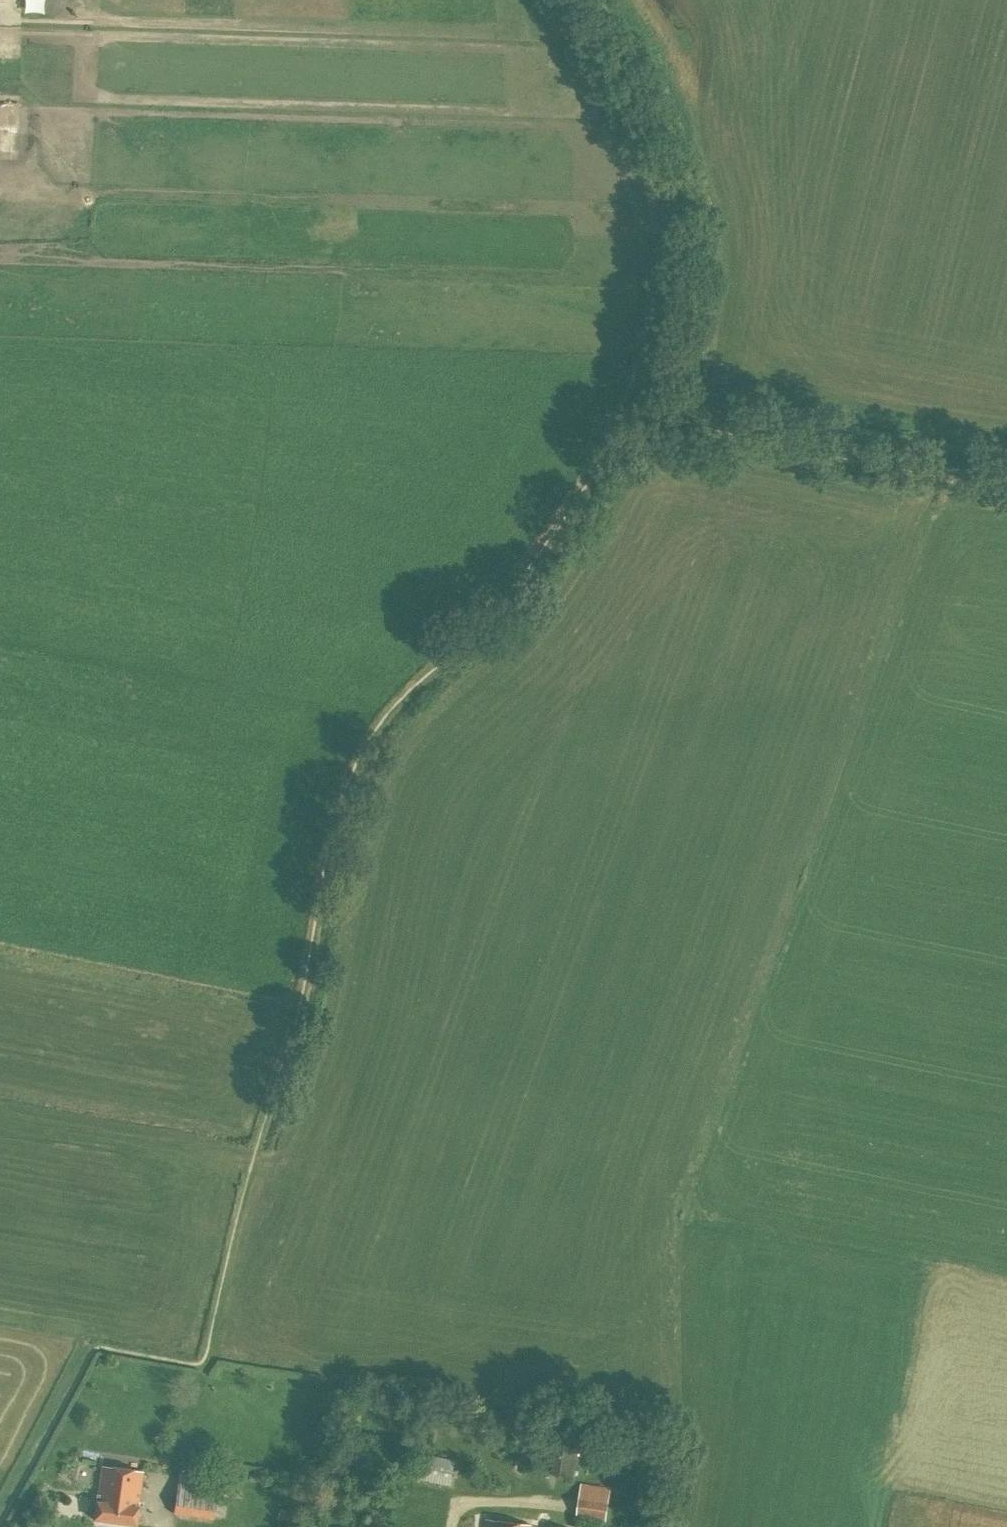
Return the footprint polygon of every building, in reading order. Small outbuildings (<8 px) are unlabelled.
[(568,1477),(573,1444),(557,1441),(552,1474),(568,1477)] [(423,1457),(418,1479),(450,1486),(450,1485),(455,1462),(423,1455),(423,1457)] [(95,1503),(92,1521),(134,1526),(137,1509),(136,1509),(142,1473),(101,1467),(96,1503),(95,1503)] [(179,1473),(173,1514),(214,1519),(217,1495),(229,1496),(230,1481),(219,1480),(220,1478),(179,1473)] [(606,1521),(611,1485),(581,1481),(576,1517),(606,1521)] [(296,1524),(298,1512),(282,1509),(279,1521),(296,1524)]
